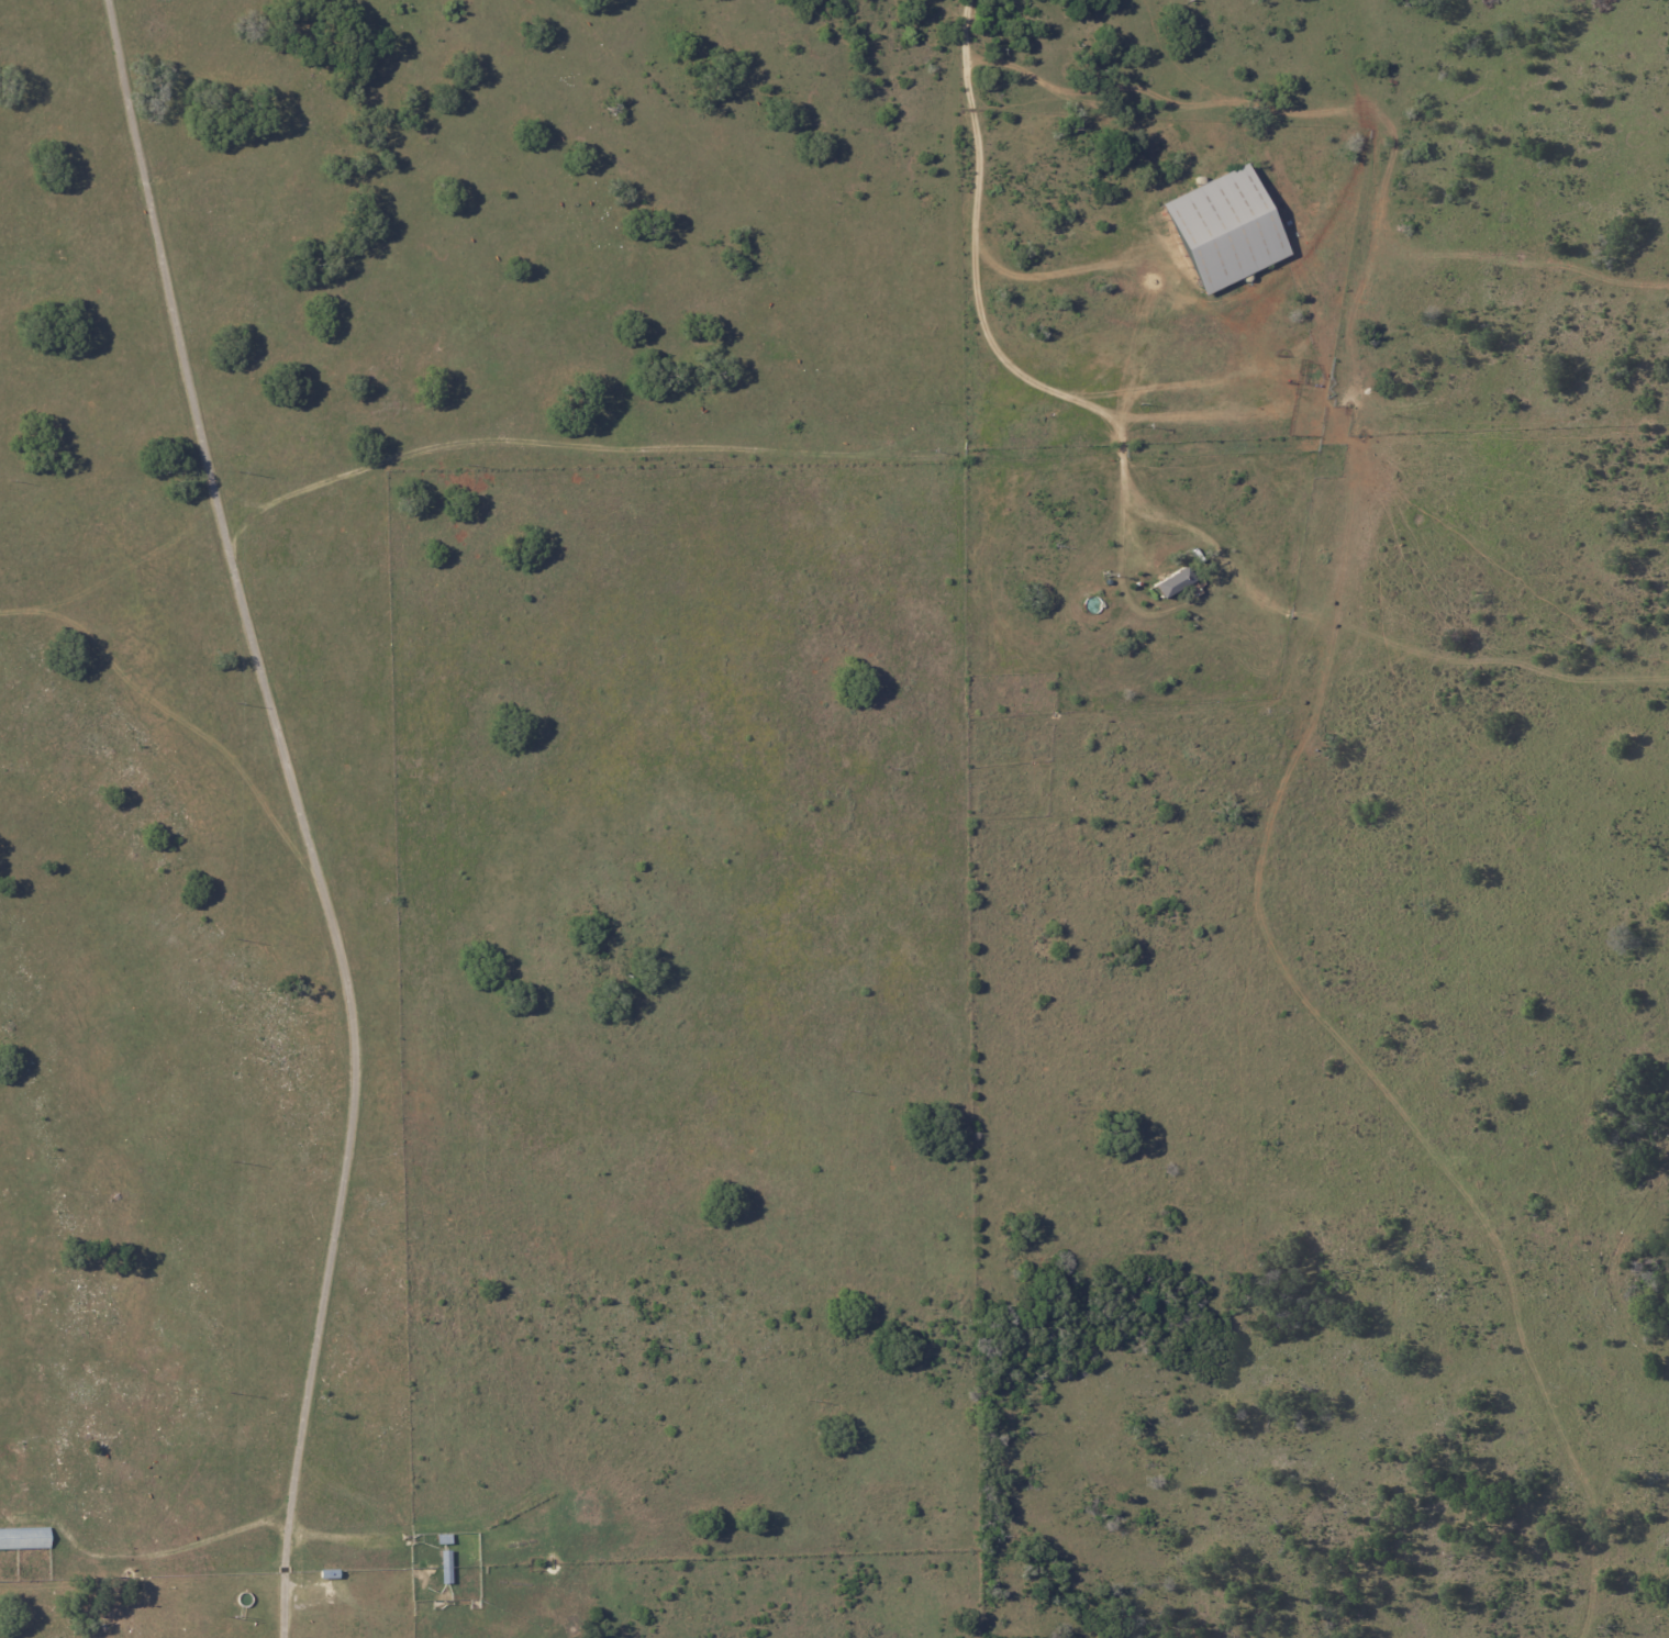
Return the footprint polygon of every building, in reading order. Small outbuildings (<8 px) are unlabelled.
[(1294,254),(1209,296),(1165,203),(1250,163),(1294,254)] [(1193,582),(1162,600),(1154,586),(1184,568),(1193,582)] [(52,1549),(0,1550),(0,1529),(52,1528),(52,1549)] [(454,1545),(439,1545),(439,1536),(454,1535),(454,1545)] [(453,1551),(454,1584),(444,1584),(443,1551),(453,1551)] [(337,1579),(323,1579),(322,1571),(341,1570),(341,1579),(337,1579)]
